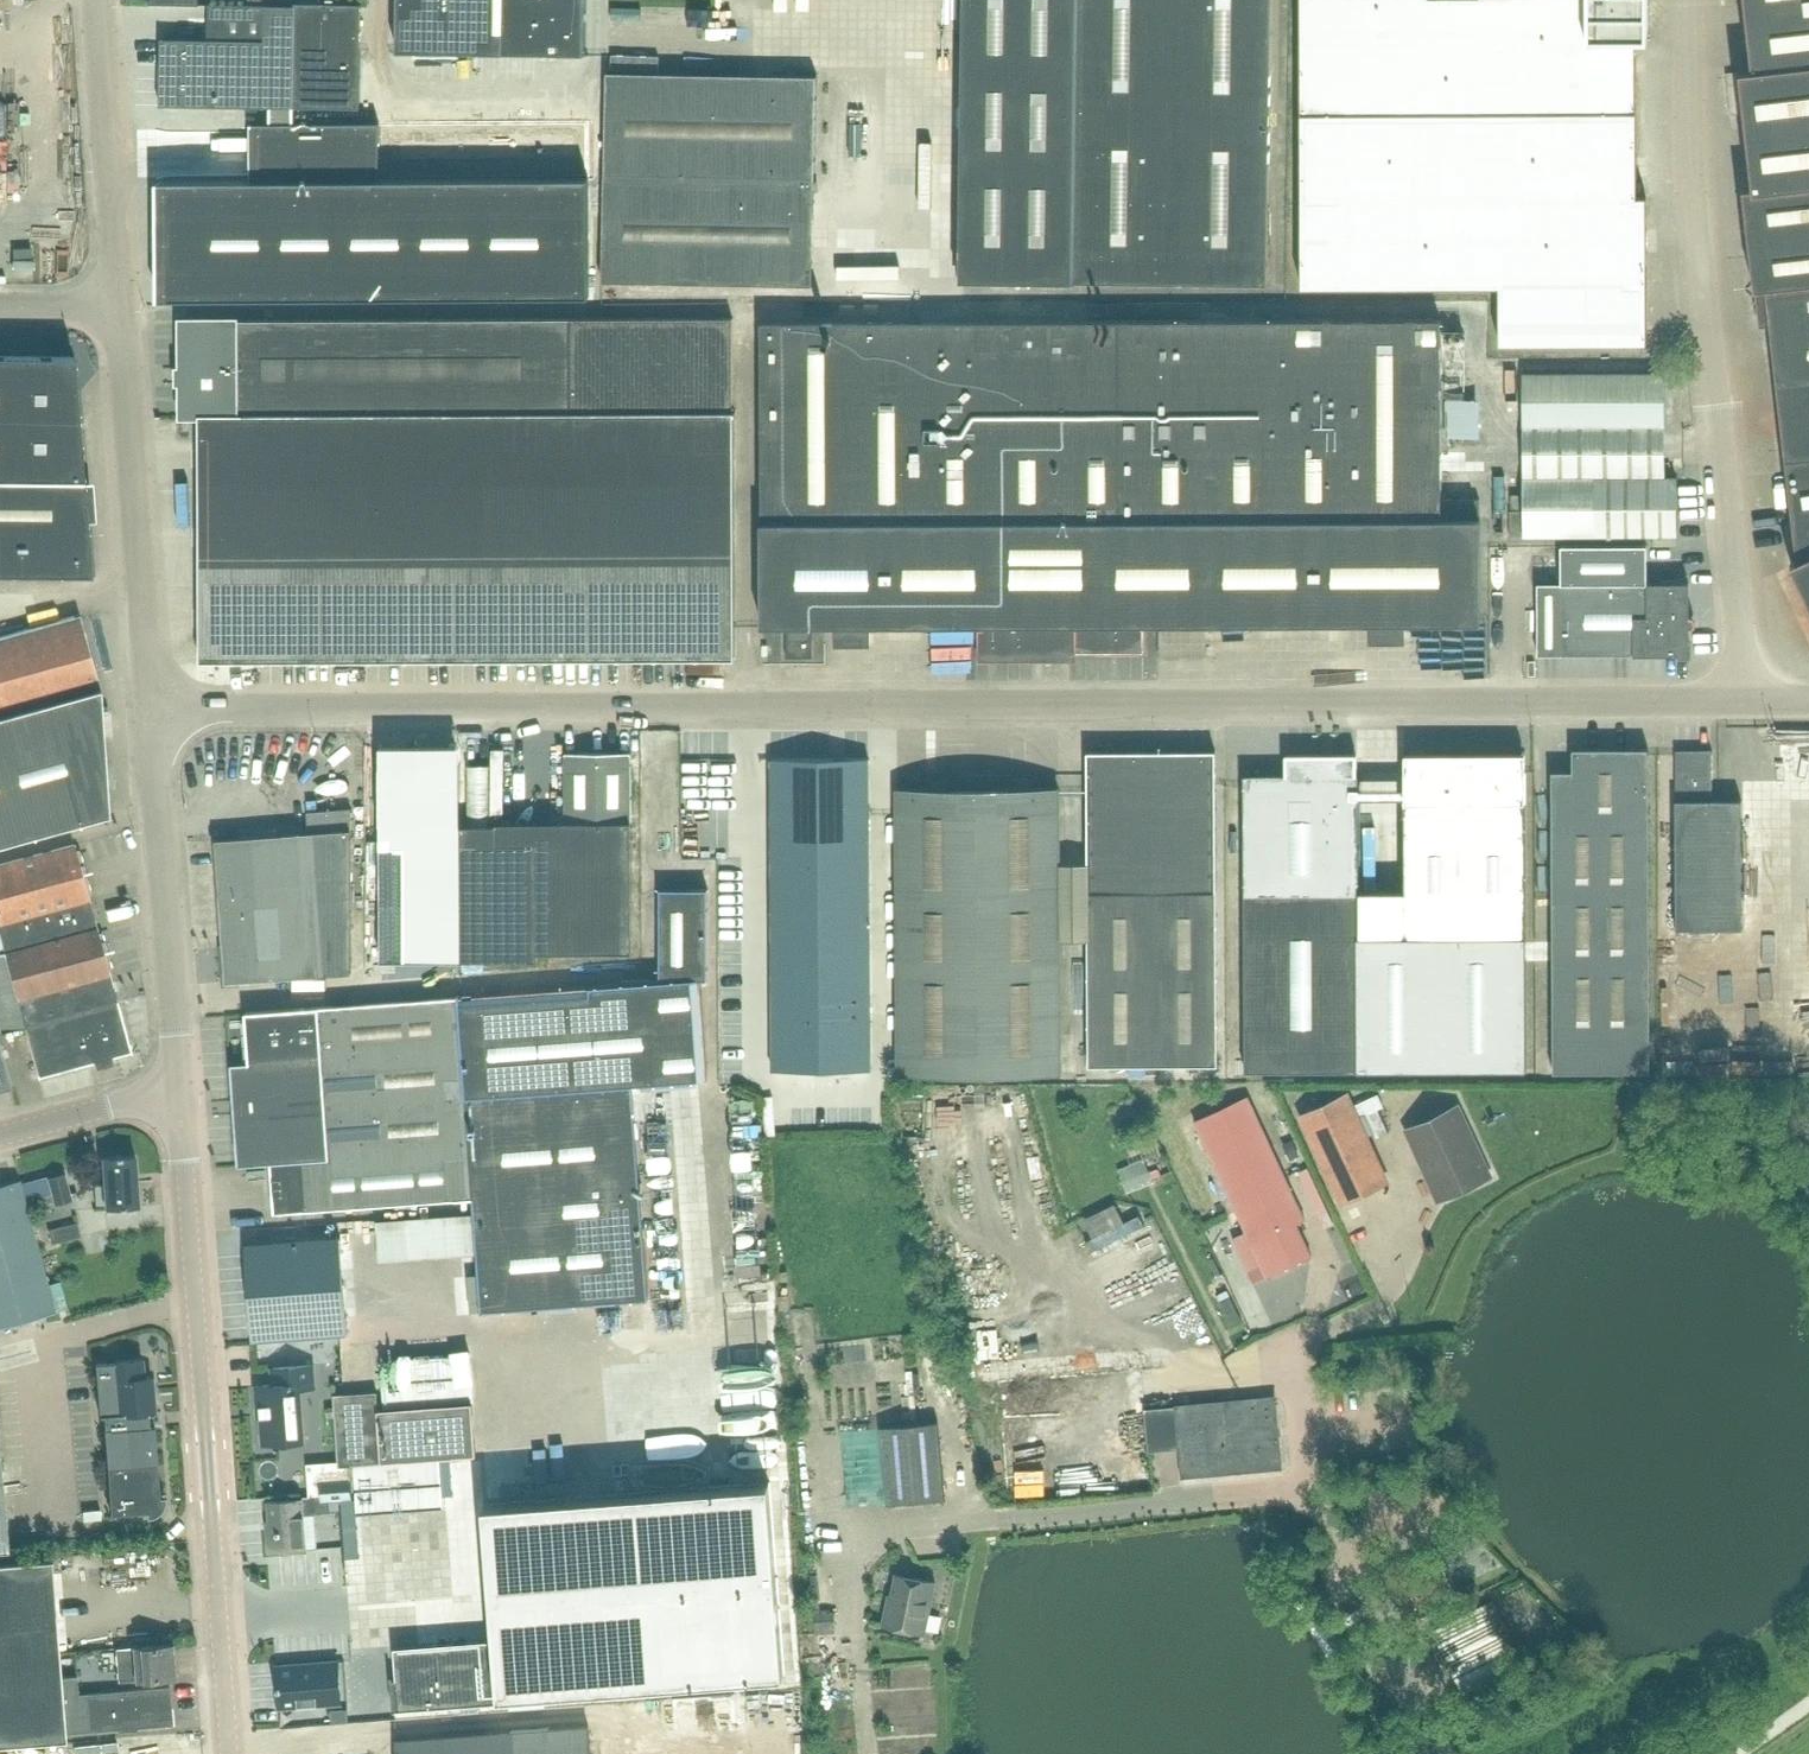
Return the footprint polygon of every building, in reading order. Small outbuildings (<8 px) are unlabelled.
[(397,49),(502,51),(583,53),(584,0),(398,0),(397,49)] [(933,46),(947,47),(948,0),(936,0),(935,0),(933,46)] [(959,279),(1267,284),(1271,0),(964,0),(959,279)] [(1305,286),(1495,286),(1495,347),(1642,346),(1642,200),(1632,200),(1632,41),(1625,41),(1625,25),(1632,25),(1640,17),(1640,0),(1305,0),(1305,286)] [(1747,20),(1751,58),(1752,69),(1740,71),(1746,128),(1751,172),(1753,186),(1743,188),(1744,201),(1750,248),(1754,287),(1755,287),(1756,294),(1808,288),(1808,0),(1744,0),(1747,20)] [(159,104),(294,106),(296,1),(295,1),(295,4),(208,2),(208,38),(161,37),(159,104)] [(296,1),(294,106),(359,107),(360,48),(361,35),(361,33),(361,7),(361,4),(361,2),(320,2),(296,1)] [(606,70),(602,280),(812,284),(816,74),(772,73),(772,74),(606,70)] [(168,180),(169,299),(588,296),(588,120),(259,123),(260,180),(168,180)] [(1756,294),(1758,313),(1759,324),(1770,323),(1771,332),(1787,460),(1808,457),(1808,288),(1756,294)] [(732,316),(182,319),(183,414),(200,414),(201,659),(734,656),(732,316)] [(1440,498),(1440,319),(761,320),(762,622),(982,621),(982,654),(1046,654),(1046,650),(1143,650),(1143,621),(1479,621),(1479,498),(1440,498)] [(74,356),(0,354),(0,570),(90,572),(74,356)] [(1523,476),(1523,535),(1677,535),(1676,475),(1660,475),(1660,429),(1660,377),(1523,377),(1523,429),(1523,476)] [(1446,405),(1445,446),(1480,446),(1481,406),(1446,405)] [(1787,460),(1800,557),(1790,562),(1808,602),(1808,457),(1787,460)] [(1509,535),(1512,535),(1522,535),(1522,510),(1512,510),(1509,510),(1509,535)] [(1537,654),(1561,654),(1562,654),(1687,653),(1688,653),(1688,651),(1688,633),(1688,630),(1688,613),(1688,609),(1688,582),(1663,582),(1647,582),(1647,544),(1561,544),(1561,582),(1561,583),(1537,583),(1537,654)] [(109,811),(101,685),(76,612),(0,633),(0,841),(109,811)] [(813,656),(813,629),(786,629),(786,657),(813,656)] [(379,745),(380,960),(461,960),(460,825),(460,744),(379,745)] [(1553,1070),(1648,1070),(1648,749),(1628,749),(1573,749),(1573,771),(1553,771),(1553,1070)] [(1217,1064),(1215,750),(1087,751),(1089,1065),(1217,1064)] [(1676,929),(1741,928),(1741,800),(1711,801),(1711,750),(1676,750),(1676,929)] [(774,949),(775,1069),(776,1069),(867,1068),(867,1069),(868,1069),(867,924),(866,924),(866,855),(867,855),(866,757),(865,757),(865,758),(846,758),(846,751),(831,751),(831,758),(774,758),(773,758),(773,855),(774,855),(775,949),(774,949)] [(565,843),(536,843),(537,952),(631,951),(631,752),(564,752),(565,843)] [(1355,772),(1355,755),(1287,755),(1287,774),(1245,774),(1245,1069),(1525,1068),(1524,935),(1525,771),(1524,752),(1404,753),(1404,772),(1404,787),(1404,890),(1361,890),(1359,772),(1355,772)] [(461,960),(537,959),(537,952),(536,843),(496,844),(496,824),(487,825),(487,767),(470,767),(470,825),(460,825),(461,960)] [(1059,788),(897,789),(899,1072),(1060,1072),(1059,788)] [(351,972),(352,808),(308,811),(309,832),(216,838),(226,981),(351,972)] [(116,1000),(89,897),(73,842),(0,861),(0,941),(23,1025),(116,1000)] [(466,1097),(631,1084),(708,1077),(700,980),(707,980),(707,888),(660,887),(659,980),(459,996),(466,1097)] [(23,1025),(0,941),(0,1031),(23,1025)] [(466,1097),(459,996),(246,1013),(250,1064),(236,1065),(234,1065),(240,1135),(242,1165),(270,1163),(274,1213),(303,1211),(473,1197),(466,1097)] [(116,1000),(23,1025),(36,1076),(130,1050),(116,1000)] [(1769,1037),(1680,1035),(1679,1076),(1768,1078),(1769,1037)] [(9,1081),(0,1048),(0,1084),(9,1081)] [(473,1197),(482,1310),(649,1296),(631,1084),(466,1097),(473,1197)] [(1364,1113),(1371,1128),(1375,1138),(1388,1132),(1384,1122),(1377,1107),(1382,1105),(1376,1092),(1353,1103),(1359,1116),(1364,1113)] [(1321,1157),(1341,1201),(1382,1182),(1362,1139),(1365,1138),(1345,1094),(1304,1113),(1324,1156),(1321,1157)] [(1266,1276),(1310,1256),(1295,1223),(1292,1224),(1287,1212),(1298,1206),(1246,1096),(1194,1120),(1266,1276)] [(1427,1172),(1434,1186),(1439,1198),(1486,1176),(1461,1120),(1458,1122),(1451,1108),(1410,1127),(1417,1141),(1414,1142),(1423,1164),(1420,1165),(1424,1173),(1427,1172)] [(1291,1139),(1281,1143),(1288,1157),(1298,1153),(1291,1139)] [(134,1154),(102,1156),(104,1206),(137,1204),(134,1154)] [(64,1172),(46,1177),(53,1205),(71,1199),(64,1172)] [(53,1311),(17,1179),(0,1183),(0,1326),(53,1311)] [(79,1236),(76,1222),(47,1229),(51,1243),(79,1236)] [(341,1236),(245,1243),(252,1339),(347,1331),(341,1236)] [(141,1376),(139,1358),(94,1362),(96,1380),(99,1414),(102,1414),(105,1464),(108,1512),(144,1509),(145,1516),(150,1514),(155,1512),(159,1509),(162,1505),(163,1500),(164,1494),(158,1495),(155,1461),(153,1424),(148,1424),(147,1410),(152,1409),(149,1375),(141,1376)] [(313,1364),(272,1367),(273,1383),(256,1384),(257,1406),(261,1405),(263,1444),(305,1441),(301,1388),(315,1387),(313,1364)] [(476,1449),(472,1402),(378,1409),(376,1391),(336,1394),(341,1464),(347,1464),(356,1463),(381,1461),(409,1459),(476,1454),(476,1449)] [(1281,1466),(1274,1397),(1144,1409),(1148,1451),(1180,1448),(1183,1475),(1281,1466)] [(937,1421),(881,1426),(887,1502),(944,1497),(937,1421)] [(311,1466),(313,1495),(316,1495),(316,1497),(321,1496),(321,1500),(328,1500),(349,1498),(347,1464),(341,1464),(339,1464),(311,1466)] [(391,1678),(393,1709),(500,1701),(500,1695),(785,1673),(770,1480),(483,1502),(494,1637),(394,1645),(396,1677),(391,1678)] [(321,1500),(321,1496),(316,1497),(316,1495),(313,1495),(302,1496),(303,1498),(268,1501),(270,1529),(267,1530),(268,1551),(287,1550),(289,1567),(318,1565),(314,1514),(317,1514),(317,1511),(328,1510),(328,1500),(321,1500)] [(63,1738),(65,1738),(64,1732),(60,1676),(50,1557),(0,1561),(0,1743),(63,1738)] [(882,1624),(901,1628),(924,1632),(934,1581),(895,1573),(889,1604),(886,1604),(882,1624)] [(1473,1581),(1462,1586),(1466,1595),(1477,1590),(1473,1581)] [(1431,1630),(1466,1702),(1518,1677),(1484,1605),(1431,1630)] [(338,1660),(277,1664),(279,1688),(280,1688),(282,1707),(341,1702),(338,1660)] [(76,1675),(60,1676),(64,1732),(117,1728),(117,1730),(136,1729),(136,1726),(171,1723),(168,1685),(77,1693),(76,1675)] [(348,1720),(347,1708),(330,1709),(331,1722),(348,1720)] [(588,1724),(396,1738),(398,1753),(590,1753),(588,1724)]
